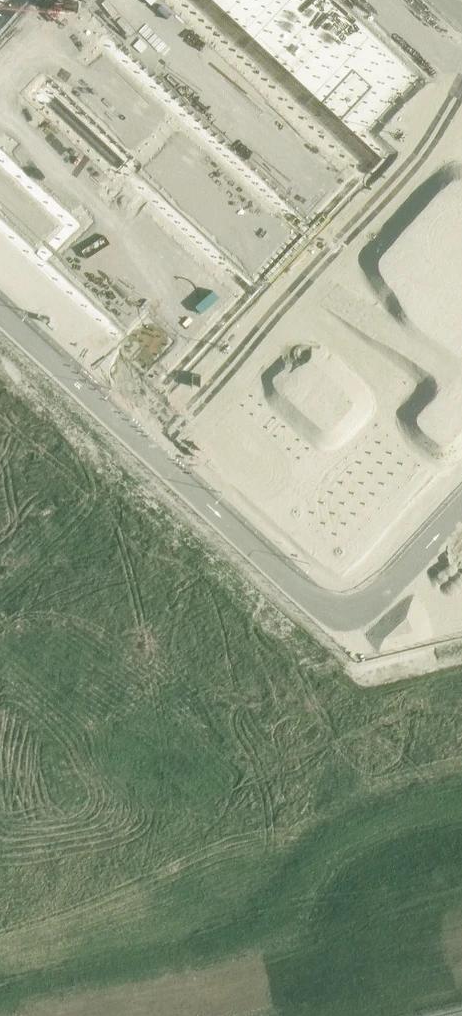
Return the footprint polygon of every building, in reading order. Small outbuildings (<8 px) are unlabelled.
[(0,132),(0,230),(171,391),(390,159),(369,139),(419,85),(329,0),(124,0),(0,132)] [(18,0),(0,0),(0,19),(18,0)] [(246,407),(303,462),(461,297),(461,214),(446,199),(246,407)] [(424,468),(381,428),(299,515),(342,555),(424,468)]
